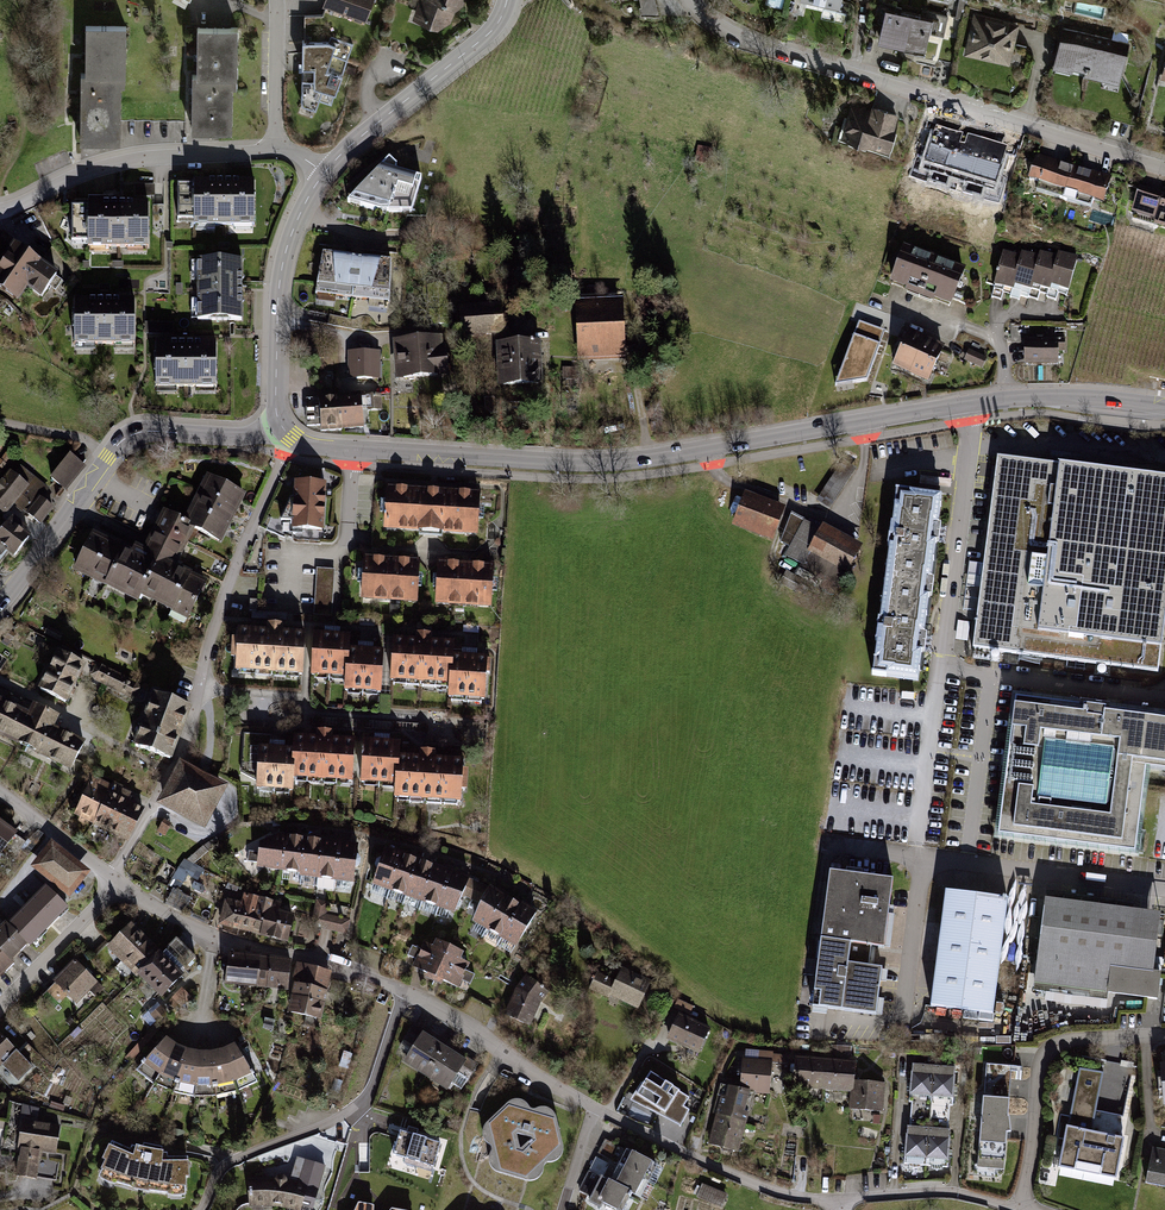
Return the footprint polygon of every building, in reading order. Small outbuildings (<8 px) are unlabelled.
[(324,7),(367,24),(376,0),(327,0),(324,7)] [(415,23),(440,28),(454,22),(459,7),(443,0),(423,0),(415,23)] [(645,15),(658,13),(655,0),(642,0),(645,15)] [(836,9),(838,0),(798,0),(836,9)] [(929,15),(889,8),(882,42),(931,51),(934,36),(946,38),(950,17),(930,13),(929,15)] [(1022,23),(973,13),(965,57),(1014,67),(1022,23)] [(201,25),(200,75),(241,75),(241,26),(201,25)] [(85,74),(85,141),(123,142),(124,86),(127,86),(128,26),(90,26),(89,74),(85,74)] [(1131,51),(1063,34),(1054,69),(1122,86),(1131,51)] [(329,41),(304,40),(302,102),(316,107),(319,98),(331,103),(353,44),(331,36),(329,41)] [(239,76),(196,75),(195,131),(235,132),(236,87),(241,87),(241,77),(239,77),(239,76)] [(855,102),(843,138),(892,154),(904,117),(855,102)] [(923,168),(993,189),(1007,145),(936,124),(923,168)] [(392,157),(350,203),(416,209),(425,176),(398,169),(400,164),(392,157)] [(1034,182),(1070,192),(1077,168),(1041,157),(1034,182)] [(1114,177),(1077,168),(1070,192),(1108,203),(1114,177)] [(197,218),(197,224),(253,224),(252,183),(181,183),(181,218),(197,218)] [(1142,191),(1134,216),(1158,223),(1157,227),(1164,229),(1164,198),(1142,191)] [(90,240),(90,245),(147,245),(148,203),(76,203),(75,239),(90,240)] [(0,269),(0,286),(20,303),(25,297),(36,306),(61,276),(21,244),(0,269)] [(909,245),(895,281),(954,304),(968,269),(909,245)] [(1005,287),(1015,289),(1024,253),(1006,248),(994,297),(1002,300),(1005,287)] [(1024,286),(1034,289),(1043,252),(1025,248),(1013,296),(1021,299),(1024,286)] [(394,258),(324,251),(319,301),(389,308),(394,258)] [(1043,289),(1052,292),(1062,255),(1044,251),(1031,299),(1039,302),(1043,289)] [(1062,291),(1071,294),(1081,257),(1063,253),(1051,298),(1059,301),(1062,291)] [(243,259),(197,260),(199,321),(245,320),(243,259)] [(137,298),(78,299),(79,348),(138,347),(137,298)] [(580,307),(582,353),(620,352),(619,305),(580,307)] [(505,306),(464,308),(466,341),(508,337),(505,306)] [(885,332),(859,322),(835,388),(867,382),(885,332)] [(912,329),(895,367),(933,383),(950,345),(912,329)] [(1026,338),(1027,365),(1062,364),(1062,351),(1065,351),(1065,337),(1026,338)] [(219,339),(159,339),(159,389),(219,389),(219,339)] [(502,342),(503,387),(544,385),(542,339),(502,342)] [(459,343),(406,345),(407,379),(460,377),(459,343)] [(376,348),(350,350),(353,382),(379,380),(376,348)] [(969,353),(962,369),(979,376),(986,360),(969,353)] [(365,395),(321,396),(321,408),(308,408),(309,425),(321,425),(321,433),(366,431),(365,395)] [(82,465),(65,451),(47,473),(64,487),(82,465)] [(1164,658),(1164,481),(1002,461),(976,653),(1163,676),(1164,658)] [(9,473),(0,484),(0,511),(8,517),(16,506),(40,525),(55,507),(43,498),(50,490),(22,467),(14,476),(9,473)] [(183,525),(197,531),(224,544),(247,497),(207,477),(183,525)] [(297,480),(295,530),(327,531),(329,482),(297,480)] [(391,487),(388,531),(481,536),(483,492),(391,487)] [(946,500),(901,493),(874,677),(920,685),(926,644),(946,500)] [(786,512),(747,496),(733,529),(773,545),(786,512)] [(180,564),(197,531),(183,525),(165,516),(149,549),(180,564)] [(9,521),(0,533),(0,562),(1,563),(10,551),(18,557),(32,538),(9,521)] [(821,532),(806,524),(784,564),(810,580),(815,571),(841,586),(862,550),(823,527),(821,532)] [(125,546),(94,531),(75,571),(106,586),(125,546)] [(125,546),(106,586),(140,603),(143,597),(160,606),(179,569),(150,554),(149,557),(125,546)] [(368,557),(366,604),(421,606),(423,560),(368,557)] [(494,610),(497,567),(443,563),(439,606),(494,610)] [(209,582),(179,569),(160,606),(190,621),(209,582)] [(336,571),(318,570),(316,618),(334,619),(336,571)] [(968,594),(967,612),(979,613),(980,594),(968,594)] [(958,641),(969,642),(970,624),(959,623),(958,641)] [(308,634),(241,630),(238,672),(306,676),(308,634)] [(317,635),(314,677),(350,680),(351,649),(352,637),(317,635)] [(397,639),(394,683),(453,687),(455,655),(456,643),(435,641),(435,636),(420,635),(420,640),(397,639)] [(386,650),(351,649),(350,680),(349,691),(384,693),(386,650)] [(92,667),(61,652),(42,692),(73,707),(92,667)] [(455,655),(453,687),(452,702),(489,703),(493,658),(455,655)] [(145,690),(102,667),(94,681),(137,705),(145,690)] [(191,707),(155,695),(136,749),(172,762),(191,707)] [(70,777),(85,740),(57,728),(60,718),(27,704),(24,711),(0,700),(0,743),(70,777)] [(1012,700),(1005,762),(996,832),(1129,849),(1140,770),(1164,773),(1164,719),(1012,700)] [(296,749),(294,780),(356,784),(358,740),(337,739),(336,733),(320,732),(319,739),(297,738),(296,749)] [(294,780),(296,749),(272,747),(273,739),(246,738),(243,776),(258,788),(293,792),(294,780)] [(364,784),(400,787),(402,758),(403,743),(367,740),(364,784)] [(400,787),(399,803),(464,808),(467,762),(439,760),(439,752),(424,751),(423,760),(402,758),(400,787)] [(182,764),(159,807),(205,831),(228,789),(182,764)] [(75,816),(94,826),(113,788),(93,779),(75,816)] [(128,842),(147,805),(113,788),(94,826),(128,842)] [(17,837),(0,823),(0,858),(17,837)] [(259,870),(284,874),(289,835),(282,835),(262,845),(261,855),(252,854),(251,864),(260,865),(259,870)] [(284,874),(303,877),(308,838),(289,835),(284,874)] [(303,877),(320,880),(325,840),(308,838),(303,877)] [(338,882),(343,842),(325,840),(320,880),(338,882)] [(343,842),(338,882),(357,884),(362,844),(343,842)] [(52,844),(32,867),(68,897),(87,873),(52,844)] [(388,848),(375,886),(392,891),(404,853),(388,848)] [(404,853),(392,891),(408,896),(421,859),(404,853)] [(194,890),(205,870),(184,859),(174,879),(194,890)] [(421,859),(408,896),(425,903),(436,864),(421,859)] [(436,864),(425,903),(441,909),(454,871),(436,864)] [(897,877),(836,870),(827,939),(856,942),(877,945),(889,946),(897,877)] [(454,871),(441,909),(458,914),(465,899),(474,902),(482,882),(454,871)] [(508,895),(482,882),(474,902),(483,906),(475,922),(489,931),(508,895)] [(45,888),(9,924),(31,945),(32,947),(68,911),(45,888)] [(1016,900),(952,890),(934,1009),(1001,1017),(1016,900)] [(243,905),(237,927),(250,931),(258,898),(245,895),(243,905)] [(508,895),(489,931),(504,939),(524,903),(508,895)] [(271,901),(258,898),(250,931),(263,934),(271,901)] [(243,905),(229,901),(223,923),(237,927),(243,905)] [(280,903),(271,901),(263,934),(286,939),(292,915),(278,912),(280,903)] [(542,913),(524,903),(504,939),(521,949),(542,913)] [(1160,919),(1051,903),(1039,981),(1148,997),(1160,919)] [(332,906),(318,904),(313,930),(349,937),(352,920),(330,916),(332,906)] [(14,963),(31,945),(9,924),(8,923),(0,930),(0,950),(14,963)] [(109,949),(137,975),(161,950),(134,924),(109,949)] [(429,937),(414,970),(438,981),(454,948),(429,937)] [(856,942),(827,939),(819,1006),(847,1009),(853,962),(856,942)] [(165,954),(161,950),(137,975),(165,1001),(190,976),(187,973),(198,961),(177,942),(165,954)] [(877,945),(856,942),(853,962),(875,965),(877,945)] [(454,948),(438,982),(462,993),(478,959),(454,948)] [(16,965),(14,963),(0,950),(0,981),(16,965)] [(269,990),(273,960),(232,954),(228,985),(269,990)] [(74,960),(53,982),(74,1001),(85,988),(92,995),(101,985),(74,960)] [(294,963),(273,960),(269,990),(290,993),(294,963)] [(875,965),(853,962),(847,1009),(882,1013),(887,967),(875,965)] [(301,965),(297,980),(332,988),(335,973),(301,965)] [(600,976),(592,991),(611,1000),(613,996),(643,1011),(656,984),(625,969),(617,984),(600,976)] [(332,988),(297,980),(294,995),(328,1003),(332,988)] [(549,994),(525,984),(509,1018),(533,1029),(549,994)] [(328,1003),(294,995),(290,1013),(325,1021),(328,1003)] [(681,1012),(667,1040),(700,1057),(714,1029),(681,1012)] [(0,1031),(0,1076),(15,1091),(37,1070),(0,1031)] [(425,1033),(405,1065),(451,1094),(473,1062),(425,1033)] [(196,1050),(169,1039),(145,1064),(162,1077),(181,1086),(199,1088),(214,1089),(236,1085),(255,1076),(237,1046),(219,1052),(196,1050)] [(745,1060),(743,1090),(755,1091),(774,1092),(775,1064),(789,1065),(790,1056),(759,1054),(758,1061),(745,1060)] [(795,1057),(793,1091),(823,1093),(826,1060),(795,1057)] [(826,1060),(824,1093),(855,1096),(856,1082),(857,1062),(826,1060)] [(914,1105),(913,1127),(933,1129),(938,1067),(916,1065),(913,1104),(914,1105)] [(938,1067),(933,1129),(952,1130),(953,1108),(956,1108),(957,1069),(938,1067)] [(1019,1070),(990,1067),(981,1171),(1007,1173),(1010,1136),(1016,1133),(1019,1070)] [(1096,1132),(1107,1075),(1083,1070),(1072,1128),(1064,1170),(1119,1180),(1127,1138),(1096,1132)] [(642,1082),(631,1099),(681,1126),(690,1109),(683,1106),(689,1097),(651,1072),(644,1084),(642,1082)] [(888,1084),(856,1082),(855,1096),(854,1113),(886,1114),(888,1084)] [(748,1121),(755,1091),(743,1090),(726,1086),(719,1113),(748,1121)] [(491,1168),(495,1172),(526,1181),(532,1181),(536,1178),(540,1174),(542,1170),(543,1165),(546,1163),(548,1162),(552,1161),(556,1160),(559,1157),(562,1153),(562,1146),(556,1118),(551,1112),(545,1108),(540,1107),(535,1108),(532,1110),(529,1109),(526,1104),(522,1101),(516,1100),(510,1102),(484,1125),(482,1131),(482,1136),(484,1143),(488,1146),(490,1150),(490,1154),(488,1157),(488,1161),(491,1168)] [(748,1121),(719,1113),(711,1147),(740,1155),(748,1121)] [(55,1121),(27,1117),(23,1147),(25,1147),(21,1178),(57,1183),(60,1161),(51,1160),(53,1147),(62,1148),(65,1129),(55,1128),(55,1121)] [(910,1127),(907,1168),(930,1169),(933,1129),(913,1127),(910,1127)] [(933,1129),(930,1169),(953,1170),(955,1130),(952,1130),(933,1129)] [(438,1143),(398,1131),(392,1153),(405,1157),(405,1160),(431,1168),(438,1143)] [(139,1152),(116,1141),(100,1182),(187,1201),(192,1161),(168,1162),(167,1150),(140,1146),(139,1152)] [(1148,1185),(1164,1188),(1164,1150),(1154,1148),(1148,1185)] [(628,1150),(620,1166),(651,1182),(660,1166),(628,1150)] [(620,1166),(612,1181),(634,1193),(643,1197),(651,1182),(620,1166)] [(612,1181),(605,1177),(595,1196),(622,1209),(626,1209),(634,1193),(612,1181)] [(249,1180),(252,1209),(278,1208),(286,1209),(304,1209),(310,1185),(280,1178),(249,1180)] [(696,1198),(721,1209),(728,1195),(703,1183),(696,1198)]
